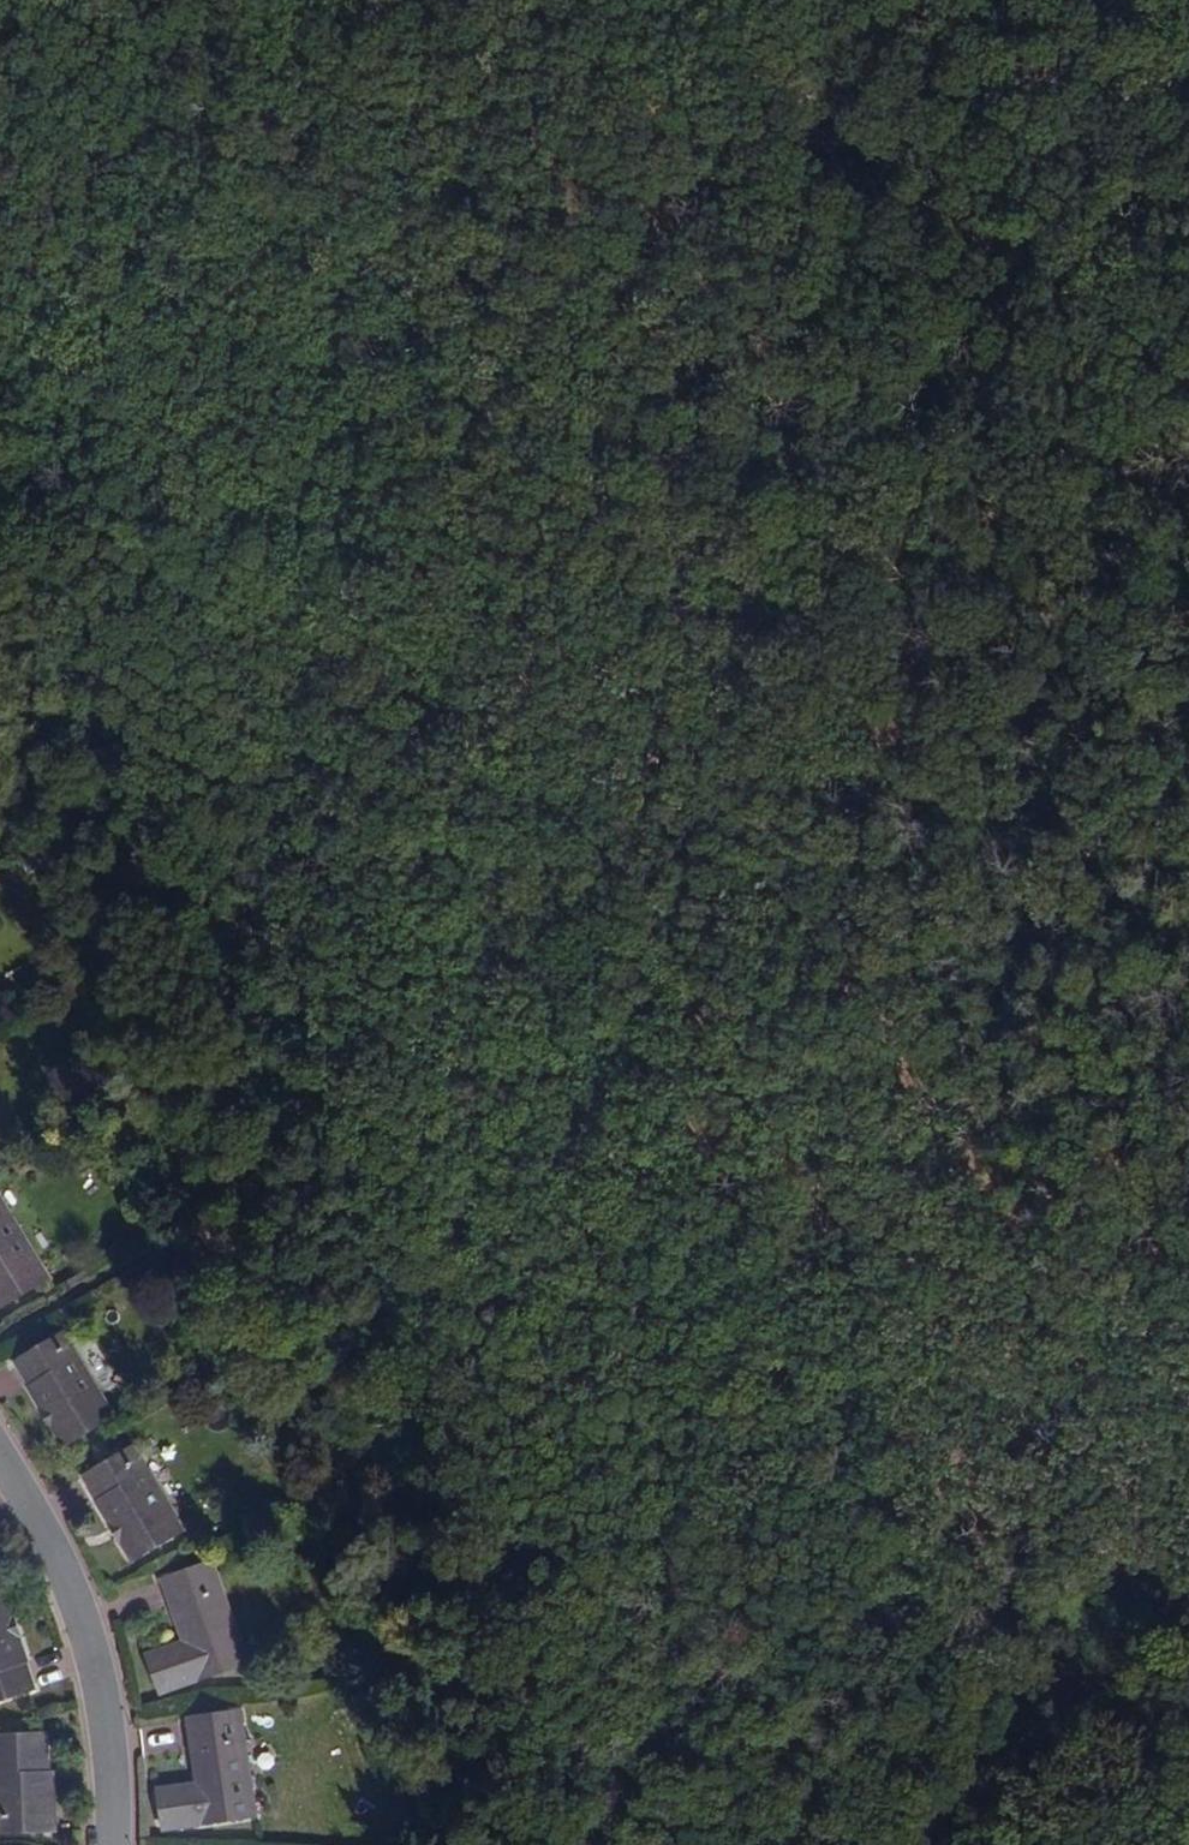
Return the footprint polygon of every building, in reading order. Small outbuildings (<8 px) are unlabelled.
[(46,1281),(0,1203),(0,1306),(46,1281)] [(18,1362),(67,1446),(113,1419),(63,1335),(18,1362)] [(86,1475),(134,1560),(179,1533),(131,1450),(86,1475)] [(158,1582),(178,1642),(145,1655),(159,1695),(248,1663),(210,1562),(158,1582)] [(31,1689),(2,1599),(0,1600),(0,1699),(31,1689)] [(186,1721),(195,1784),(156,1790),(163,1833),(255,1819),(240,1713),(186,1721)] [(46,1779),(45,1734),(0,1737),(0,1833),(40,1831),(38,1779),(46,1779)] [(49,1779),(46,1779),(38,1779),(40,1831),(51,1831),(49,1779)]
